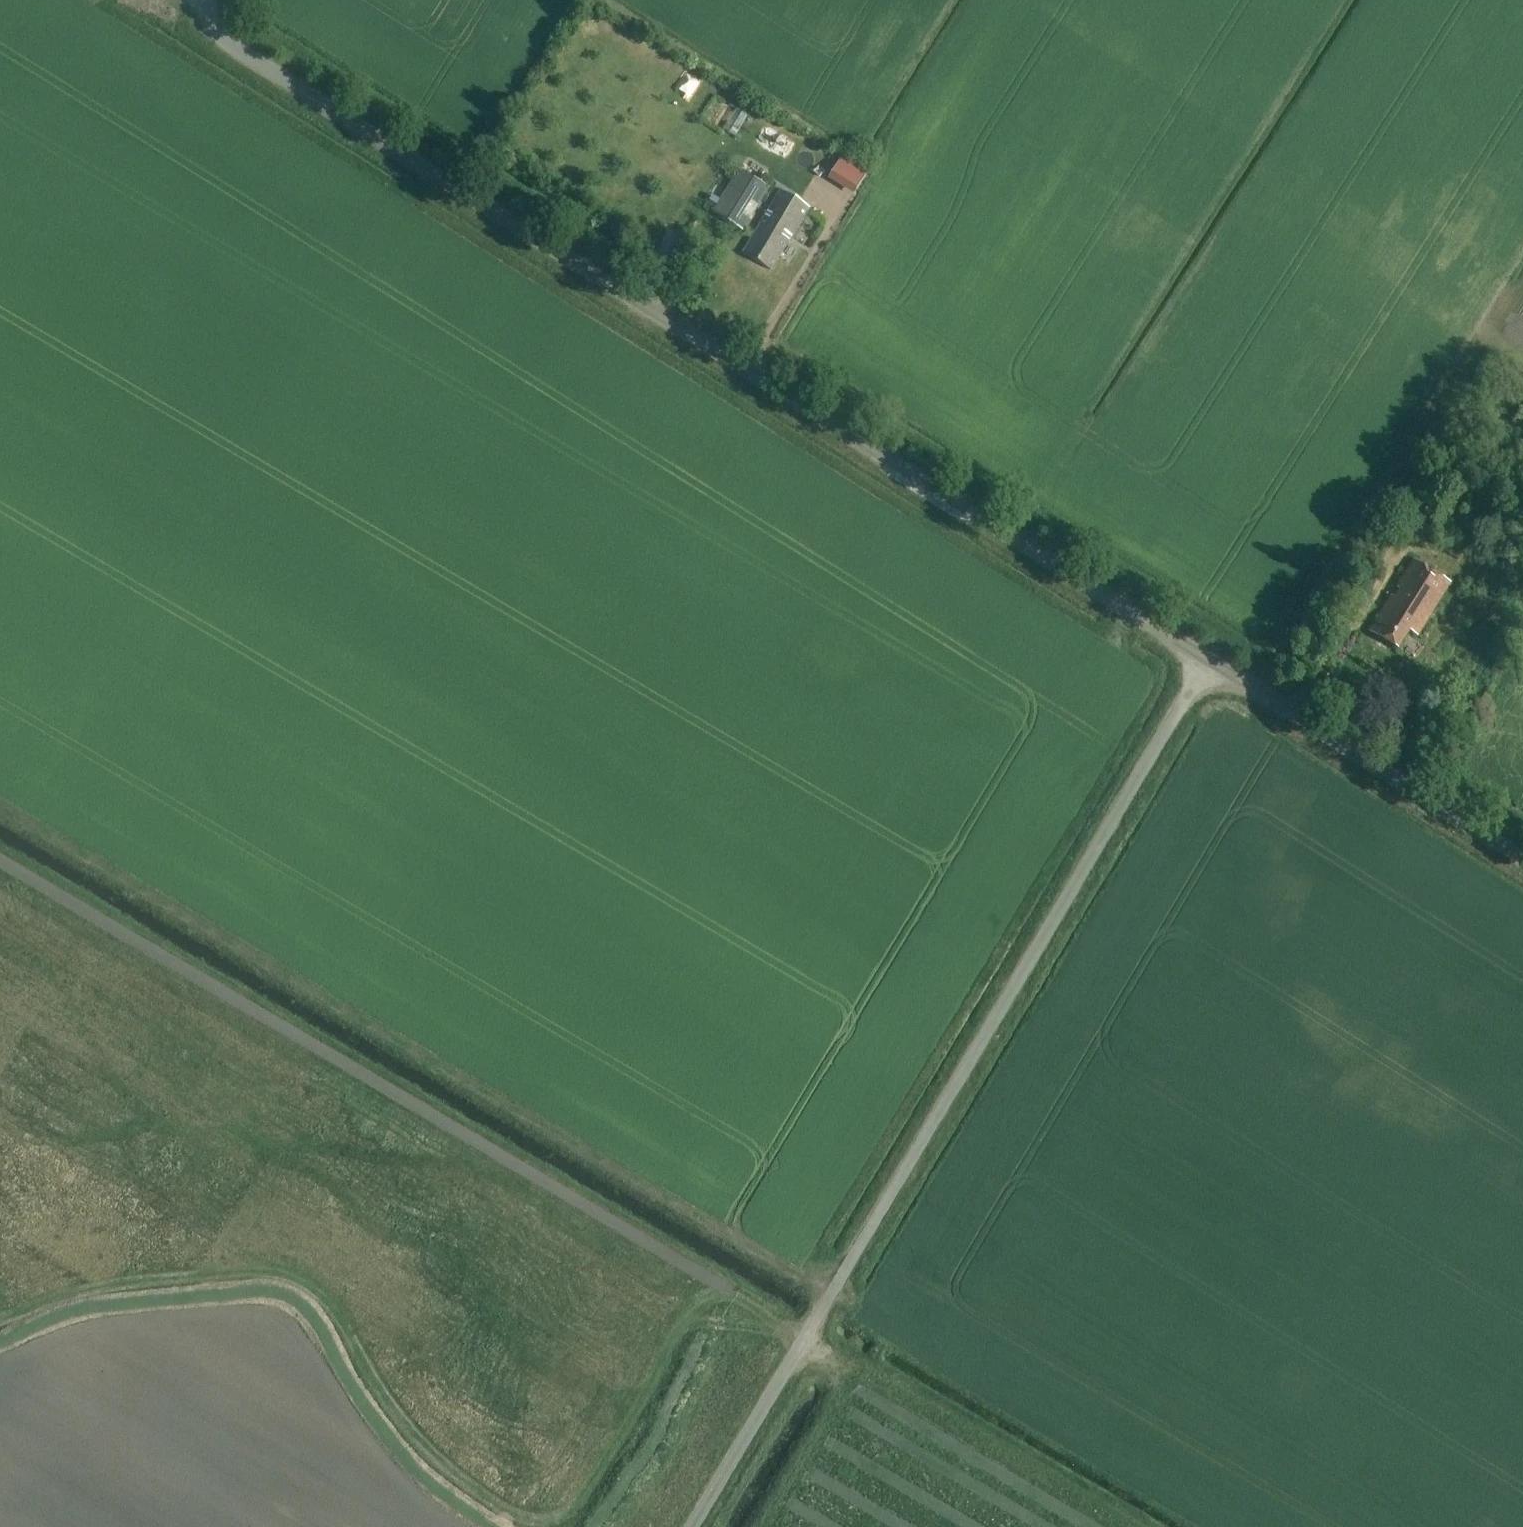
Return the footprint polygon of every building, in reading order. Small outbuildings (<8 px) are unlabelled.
[(742,230),(768,187),(738,170),(712,212),(742,230)] [(771,270),(808,209),(781,192),(744,253),(771,270)] [(1417,637),(1449,585),(1413,563),(1397,588),(1400,590),(1394,599),(1391,597),(1369,631),(1369,632),(1397,650),(1409,631),(1417,637)]
